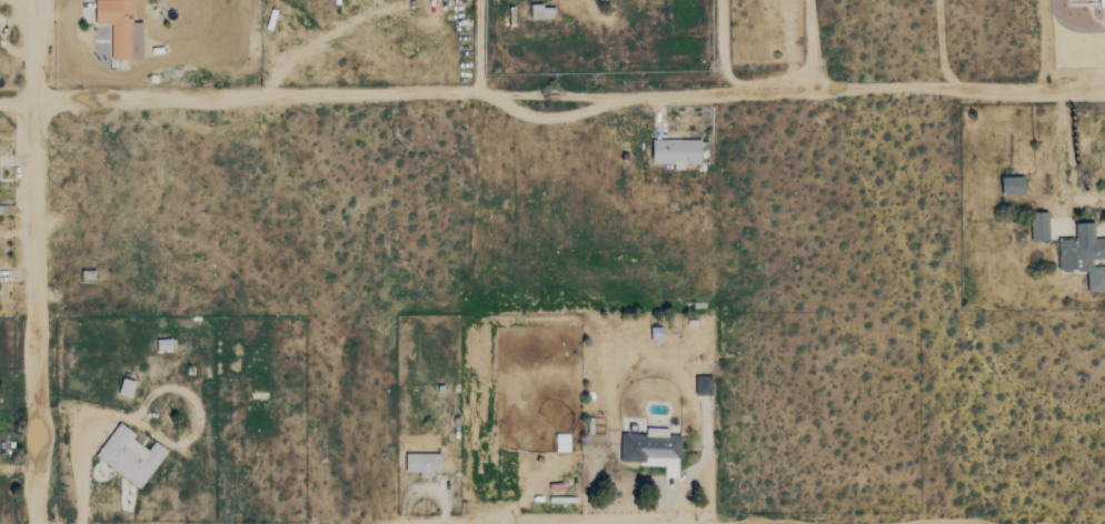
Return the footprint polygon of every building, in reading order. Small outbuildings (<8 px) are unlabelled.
[(142,60),(143,21),(132,21),(132,0),(96,0),(96,23),(112,23),(111,59),(142,60)] [(533,19),(554,19),(553,6),(533,6),(533,19)] [(701,164),(701,140),(654,139),(653,162),(701,164)] [(1026,194),(1026,177),(1002,177),(1003,194),(1026,194)] [(1051,241),(1050,212),(1032,213),(1033,241),(1051,241)] [(1088,271),(1089,292),(1104,292),(1104,267),(1094,267),(1093,260),(1104,259),(1104,236),(1096,237),(1096,223),(1077,223),(1077,238),(1060,238),(1061,272),(1088,271)] [(696,396),(713,396),(713,377),(697,376),(696,396)] [(119,396),(133,398),(136,381),(122,379),(119,396)] [(96,457),(141,489),(168,451),(156,442),(149,451),(133,440),(137,435),(120,423),(96,457)] [(622,433),(622,462),(652,463),(652,466),(665,466),(665,478),(680,478),(681,435),(669,435),(669,429),(647,428),(646,433),(622,433)] [(570,434),(556,434),(557,452),(570,451),(570,434)] [(406,454),(406,472),(420,472),(420,477),(433,478),(433,473),(442,473),(443,454),(406,454)]
